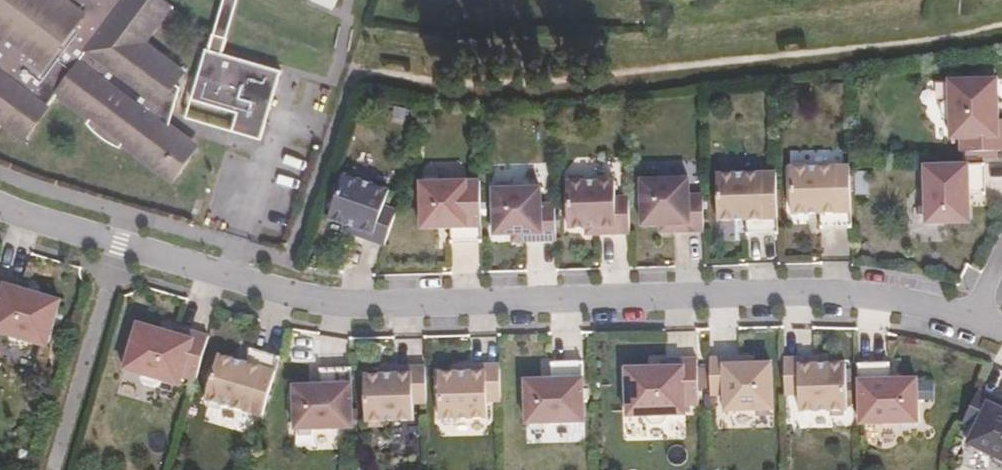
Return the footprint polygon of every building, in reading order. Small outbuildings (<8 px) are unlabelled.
[(0,13),(0,123),(24,142),(56,97),(170,184),(172,182),(197,146),(197,144),(166,123),(171,109),(181,112),(180,119),(257,142),(278,70),(220,53),(235,0),(219,0),(213,21),(211,24),(204,48),(201,47),(192,74),(182,72),(143,43),(170,6),(161,0),(27,0),(0,13)] [(330,11),(334,0),(305,0),(330,11)] [(1001,163),(1001,132),(999,132),(998,91),(950,92),(951,112),(947,112),(942,117),(942,127),(947,131),(951,132),(952,151),(962,151),(962,164),(985,164),(1001,163)] [(962,164),(925,165),(927,224),(971,222),(970,195),(986,194),(985,164),(962,164)] [(822,228),(852,227),(851,166),(791,167),(793,213),(822,213),(822,228)] [(749,235),(779,234),(777,172),(718,174),(719,220),(748,220),(749,235)] [(359,229),(357,235),(385,245),(397,211),(385,206),(390,191),(345,175),(330,218),(347,224),(359,229)] [(452,243),(483,242),(481,181),(422,183),(423,229),(452,228),(452,243)] [(601,227),(601,234),(631,233),(630,197),(616,197),(616,181),(568,182),(569,228),(587,228),(601,227)] [(675,228),(675,235),(705,234),(704,198),(690,198),(690,181),(642,183),(643,229),(661,228),(675,228)] [(527,234),(527,241),(557,240),(556,204),(542,204),(542,188),(494,189),(495,235),(513,234),(527,234)] [(345,231),(357,235),(359,229),(347,224),(345,231)] [(0,275),(0,333),(11,336),(9,340),(12,345),(22,349),(28,345),(29,341),(48,347),(61,301),(22,289),(24,282),(0,275)] [(197,380),(210,336),(179,328),(177,335),(138,323),(125,370),(143,375),(142,379),(146,385),(155,388),(161,384),(162,380),(181,386),(184,376),(197,380)] [(206,399),(263,416),(281,357),(252,349),(248,363),(219,355),(206,399)] [(815,363),(815,356),(785,357),(786,393),(800,392),(800,409),(848,408),(847,362),(829,362),(815,363)] [(741,365),(740,358),(711,359),(712,395),(725,394),(726,411),(774,409),(773,364),(754,364),(741,365)] [(699,404),(698,359),(667,360),(667,367),(626,369),(627,417),(647,416),(647,420),(652,425),(662,424),(667,419),(666,416),(686,415),(686,405),(699,404)] [(859,360),(861,420),(919,418),(918,375),(890,375),(890,359),(859,360)] [(519,426),(577,424),(575,364),(544,365),(545,381),(517,382),(519,426)] [(501,401),(500,365),(470,365),(471,372),(457,373),(439,373),(440,419),(488,418),(488,401),(501,401)] [(427,403),(426,366),(396,367),(397,374),(383,374),(365,375),(366,421),(414,420),(414,403),(427,403)] [(294,386),(296,430),(354,428),(352,368),(322,369),(322,385),(294,386)] [(980,390),(964,422),(976,428),(968,443),(1001,460),(1001,401),(980,390)]
